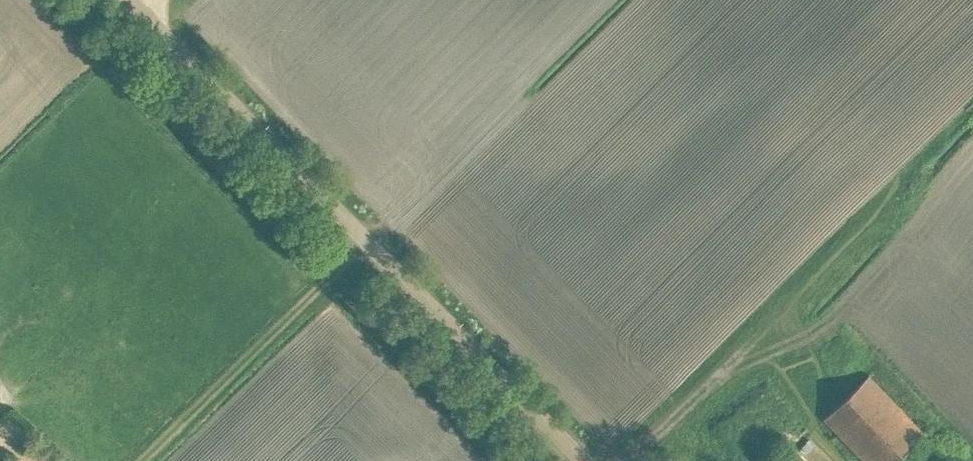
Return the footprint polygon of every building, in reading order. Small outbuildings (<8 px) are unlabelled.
[(922,434),(866,378),(821,422),(860,460),(894,460),(922,434)] [(797,451),(787,460),(807,460),(797,451)]
